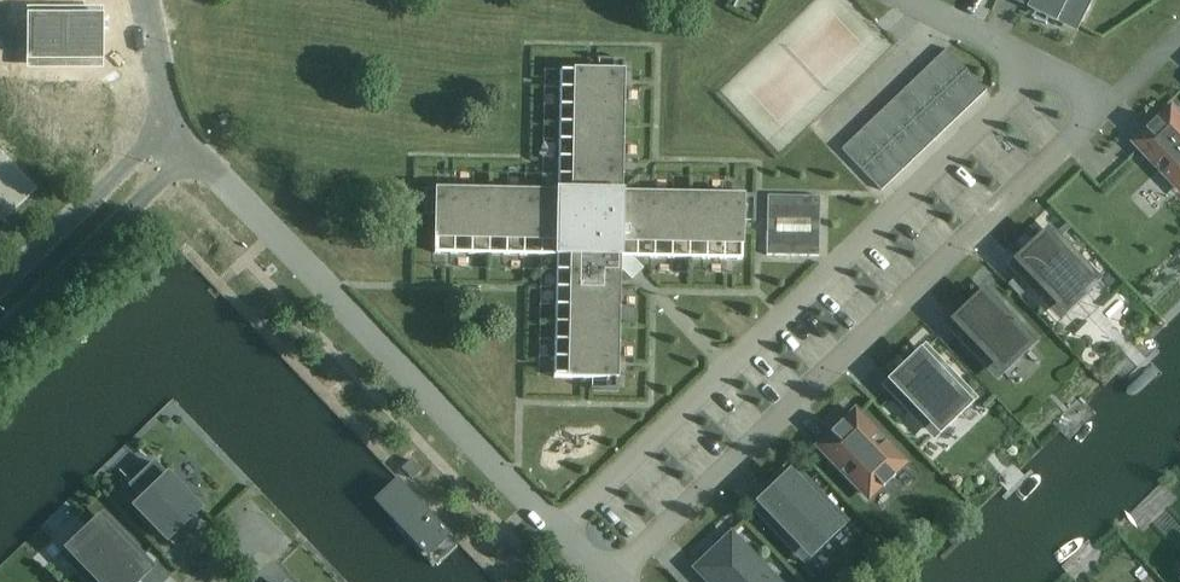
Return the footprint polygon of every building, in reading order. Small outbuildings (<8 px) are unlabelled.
[(1031,3),(1028,7),(1058,22),(1060,18),(1076,25),(1088,0),(1024,0),(1031,3)] [(32,14),(32,61),(96,61),(96,15),(32,14)] [(966,69),(946,48),(936,58),(956,79),(966,69)] [(945,89),(956,79),(936,58),(925,68),(945,89)] [(608,390),(618,390),(618,378),(620,272),(622,271),(634,259),(636,257),(742,259),(743,205),(747,205),(754,205),(755,205),(755,195),(743,195),(622,193),(625,71),(625,59),(615,59),(615,61),(615,67),(615,71),(560,70),(558,191),(436,189),(424,189),(424,198),(425,198),(432,198),(436,198),(435,253),(556,255),(554,377),(609,378),(608,382),(608,388),(608,390)] [(945,89),(925,68),(915,78),(935,99),(945,89)] [(956,79),(976,100),(986,90),(966,69),(956,79)] [(78,76),(58,76),(59,105),(79,104),(78,76)] [(915,78),(905,88),(925,109),(935,99),(915,78)] [(976,100),(956,79),(945,89),(965,110),(976,100)] [(914,119),(925,109),(905,88),(894,98),(914,119)] [(935,99),(955,120),(965,110),(945,89),(935,99)] [(894,98),(884,108),(904,129),(914,119),(894,98)] [(925,109),(945,130),(955,120),(935,99),(925,109)] [(884,108),(873,118),(893,139),(904,129),(884,108)] [(914,119),(934,140),(945,130),(925,109),(914,119)] [(1174,111),(1162,123),(1159,119),(1148,130),(1151,133),(1139,145),(1179,187),(1179,117),(1174,111)] [(873,118),(863,128),(883,149),(893,139),(873,118)] [(904,129),(924,150),(934,140),(914,119),(904,129)] [(873,159),(883,149),(863,128),(853,138),(873,159)] [(893,139),(913,160),(924,150),(904,129),(893,139)] [(11,214),(46,180),(0,133),(0,202),(11,214)] [(873,159),(853,138),(841,148),(862,169),(873,159)] [(883,149),(903,170),(913,160),(893,139),(883,149)] [(903,170),(883,149),(873,159),(893,180),(903,170)] [(873,159),(862,169),(882,190),(893,180),(873,159)] [(819,256),(820,196),(767,195),(766,255),(819,256)] [(1049,231),(1014,264),(1059,311),(1094,278),(1049,231)] [(987,290),(951,324),(997,371),(1032,338),(987,290)] [(923,351),(888,384),(934,432),(969,398),(923,351)] [(331,409),(289,449),(369,533),(411,493),(331,409)] [(845,426),(841,422),(830,433),(834,436),(822,448),(867,495),(879,484),(883,488),(894,477),(890,473),(902,462),(857,414),(845,426)] [(401,468),(412,479),(421,469),(411,459),(401,468)] [(197,507),(183,492),(154,462),(130,485),(144,499),(136,507),(173,545),(195,524),(189,518),(197,510),(199,508),(197,507)] [(839,521),(794,474),(759,508),(804,555),(839,521)] [(369,533),(415,581),(485,581),(491,577),(411,493),(369,533)] [(68,555),(94,581),(133,581),(148,568),(103,521),(68,555)] [(696,568),(709,581),(771,581),(774,579),(731,534),(696,568)]
